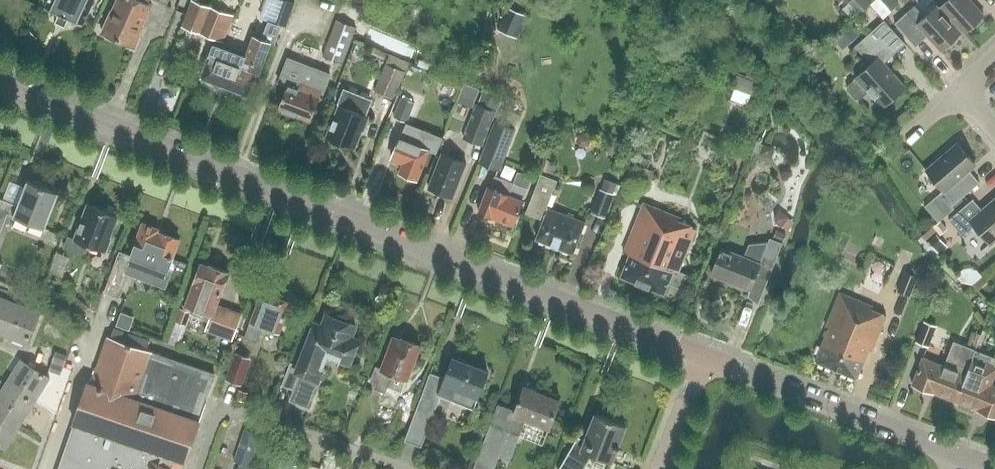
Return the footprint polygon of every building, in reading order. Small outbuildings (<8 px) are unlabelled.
[(94,0),(49,0),(46,7),(83,24),(94,0)] [(145,25),(143,24),(152,4),(149,3),(150,0),(118,0),(113,11),(112,10),(102,32),(135,47),(145,25)] [(276,24),(283,26),(287,27),(295,3),(288,0),(284,0),(276,24)] [(849,2),(861,14),(871,4),(873,2),(871,0),(851,0),(849,2)] [(871,4),(884,18),(900,3),(897,0),(875,0),(873,2),(871,4)] [(940,4),(965,33),(985,15),(971,0),(945,0),(940,4)] [(234,17),(193,1),(183,28),(224,43),(234,17)] [(937,4),(925,14),(915,3),(894,20),(915,44),(927,33),(940,48),(960,31),(937,4)] [(345,5),(327,60),(347,66),(365,12),(345,5)] [(523,16),(503,8),(494,31),(514,38),(523,16)] [(246,56),(238,53),(225,86),(249,95),(257,74),(260,75),(271,43),(275,45),(283,26),(276,24),(269,21),(262,39),(254,36),(246,56)] [(860,36),(850,25),(833,41),(843,52),(860,36)] [(848,85),(848,89),(856,98),(860,98),(868,91),(883,107),(906,86),(884,62),(894,54),(873,30),(856,46),(872,63),(856,77),(848,85)] [(225,86),(238,53),(214,44),(201,77),(225,86)] [(396,97),(411,60),(391,52),(376,89),(396,97)] [(288,59),(278,84),(287,87),(279,108),(311,120),(325,86),(330,75),(288,59)] [(738,74),(733,87),(735,88),(751,94),(756,95),(760,82),(756,80),(738,74)] [(477,90),(462,84),(455,102),(470,108),(477,90)] [(346,89),(327,137),(328,138),(354,148),(361,130),(364,132),(370,116),(367,115),(368,112),(373,100),(346,89)] [(476,103),(463,137),(482,144),(495,111),(500,98),(483,91),(479,104),(476,103)] [(408,122),(416,102),(403,97),(394,117),(408,122)] [(517,129),(496,121),(479,163),(501,171),(517,129)] [(401,137),(392,158),(404,163),(400,172),(418,179),(430,149),(437,152),(443,137),(407,123),(401,137)] [(578,139),(578,140),(578,141),(578,142),(578,143),(579,143),(579,144),(580,144),(580,145),(581,145),(582,146),(583,146),(584,146),(585,146),(586,146),(587,146),(588,145),(589,145),(589,144),(590,144),(590,143),(591,142),(591,141),(591,140),(591,139),(591,138),(591,137),(591,136),(590,136),(590,135),(589,134),(588,134),(588,133),(587,133),(586,133),(585,132),(584,132),(584,133),(583,133),(582,133),(581,133),(580,134),(580,135),(579,135),(578,136),(578,137),(578,138),(578,139)] [(940,193),(925,205),(939,221),(941,220),(954,209),(955,208),(953,205),(980,182),(969,169),(976,164),(959,143),(927,170),(944,190),(940,193)] [(467,162),(442,153),(429,188),(453,197),(467,162)] [(489,186),(479,212),(514,225),(524,200),(528,189),(533,177),(519,171),(514,183),(509,181),(503,179),(495,176),(491,187),(489,186)] [(544,219),(537,239),(574,253),(585,222),(549,208),(547,207),(557,181),(542,174),(527,212),(544,219)] [(604,179),(601,188),(592,212),(606,217),(615,194),(618,184),(604,179)] [(8,213),(14,216),(45,228),(59,193),(42,186),(43,183),(34,180),(33,182),(28,180),(18,205),(0,198),(0,234),(8,213)] [(994,240),(994,198),(982,209),(973,199),(949,219),(964,236),(976,226),(991,244),(994,240)] [(682,289),(688,274),(679,271),(697,228),(679,221),(681,218),(644,203),(624,252),(630,255),(622,276),(664,293),(668,283),(682,289)] [(105,210),(89,204),(76,239),(69,237),(66,249),(85,256),(89,245),(104,251),(118,215),(115,214),(115,211),(106,208),(105,210)] [(795,223),(780,210),(776,215),(777,223),(789,232),(795,223)] [(938,222),(933,226),(937,230),(941,235),(948,228),(942,221),(941,220),(939,221),(938,222)] [(158,229),(144,223),(139,235),(138,235),(135,244),(136,245),(131,256),(120,252),(105,292),(120,297),(127,278),(125,277),(129,265),(148,272),(151,263),(168,270),(173,258),(173,257),(180,239),(162,232),(161,234),(157,232),(158,229)] [(949,247),(938,235),(930,242),(940,255),(949,247)] [(722,248),(712,273),(751,289),(756,275),(768,280),(782,243),(770,238),(768,243),(750,246),(745,257),(722,248)] [(229,272),(211,265),(210,266),(202,264),(186,305),(212,315),(206,330),(232,340),(242,314),(217,304),(229,272)] [(918,280),(906,275),(898,295),(910,300),(918,280)] [(280,333),(293,301),(290,300),(288,295),(281,293),(277,295),(274,294),(274,295),(262,291),(250,321),(251,322),(245,337),(257,341),(263,326),(280,333)] [(874,306),(866,303),(840,293),(826,327),(829,328),(816,361),(857,378),(863,364),(870,366),(876,352),(872,350),(887,315),(872,309),(874,306)] [(13,302),(0,297),(0,333),(1,334),(13,302)] [(93,299),(90,309),(98,311),(101,302),(93,299)] [(40,312),(13,302),(1,334),(27,344),(40,312)] [(191,313),(181,310),(177,322),(187,326),(191,313)] [(121,312),(117,325),(130,330),(135,317),(121,312)] [(291,362),(282,385),(295,390),(292,400),(309,407),(319,380),(324,368),(319,366),(322,360),(321,360),(324,353),(350,364),(352,360),(356,349),(360,340),(351,337),(356,325),(347,321),(348,318),(338,314),(337,317),(328,314),(324,325),(318,323),(318,324),(315,323),(299,365),(291,362)] [(937,327),(924,322),(916,343),(929,348),(937,327)] [(978,333),(972,348),(976,350),(982,335),(978,333)] [(124,343),(108,337),(92,383),(88,382),(74,424),(76,424),(64,459),(65,460),(62,468),(182,468),(185,462),(186,462),(200,421),(199,420),(215,374),(146,350),(149,342),(127,334),(124,343)] [(982,335),(976,350),(980,352),(986,336),(982,335)] [(420,346),(403,339),(402,340),(394,337),(382,369),(377,367),(371,380),(377,383),(375,388),(386,392),(393,373),(408,379),(420,346)] [(923,357),(912,384),(956,401),(976,350),(972,348),(963,345),(953,369),(945,366),(923,357)] [(956,401),(994,416),(994,385),(992,384),(994,376),(994,357),(980,352),(976,350),(956,401)] [(68,356),(56,352),(50,372),(62,376),(68,356)] [(253,359),(238,354),(227,380),(242,386),(253,359)] [(488,372),(453,358),(444,382),(429,376),(404,440),(421,446),(441,396),(474,409),(488,372)] [(21,359),(6,383),(35,401),(50,377),(21,359)] [(6,383),(0,394),(0,412),(21,425),(35,401),(6,383)] [(499,404),(482,449),(511,460),(526,419),(550,428),(561,400),(558,399),(559,396),(548,392),(547,395),(525,386),(516,411),(499,404)] [(239,389),(236,399),(245,402),(249,393),(239,389)] [(0,412),(0,445),(6,449),(21,425),(0,412)] [(596,414),(586,440),(579,434),(559,468),(584,468),(593,454),(611,461),(626,425),(596,414)] [(236,461),(241,463),(251,467),(262,436),(246,431),(236,461)]
